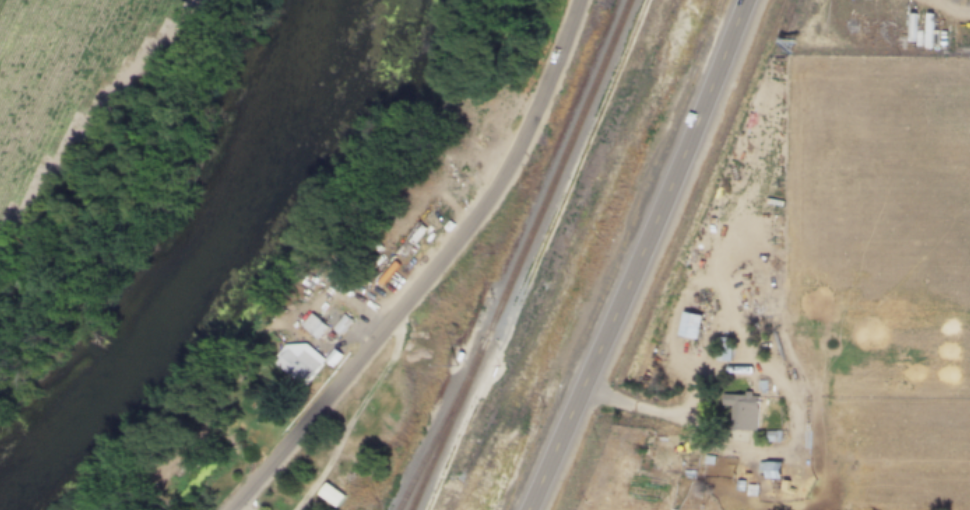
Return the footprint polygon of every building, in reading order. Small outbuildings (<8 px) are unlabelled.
[(299,322),(319,339),(330,326),(310,309),(299,322)] [(696,340),(701,315),(681,311),(676,335),(696,340)] [(353,320),(346,315),(335,328),(342,334),(353,320)] [(308,387),(325,361),(292,339),(274,365),(308,387)] [(727,359),(728,345),(720,345),(720,359),(727,359)] [(335,366),(344,356),(337,350),(328,360),(335,366)] [(756,394),(720,393),(720,406),(729,406),(729,429),(756,430),(756,394)] [(780,479),(780,462),(758,462),(758,479),(780,479)] [(346,497),(329,484),(320,496),(337,509),(346,497)] [(523,494),(529,496),(532,490),(526,487),(523,494)]
